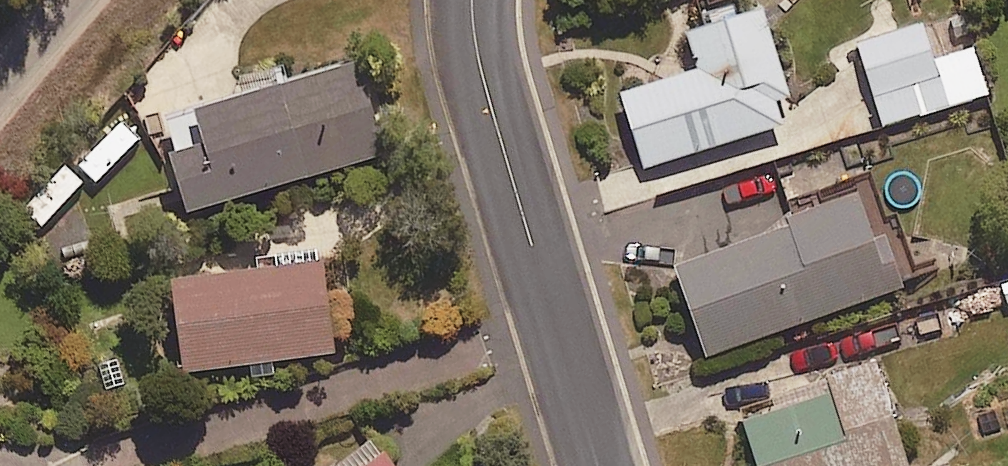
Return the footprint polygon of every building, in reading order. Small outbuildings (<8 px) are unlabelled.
[(776,96),(790,92),(763,3),(688,26),(700,65),(623,89),(646,164),(783,121),(776,96)] [(974,45),(934,56),(924,21),(859,39),(882,121),(988,92),(974,45)] [(188,203),(384,148),(358,57),(198,101),(208,137),(172,147),(188,203)] [(96,184),(139,137),(121,120),(78,167),(96,184)] [(44,221),(81,180),(61,162),(24,204),(44,221)] [(769,215),(772,223),(672,259),(706,354),(909,281),(889,225),(874,230),(858,184),(769,215)] [(185,366),(335,347),(324,255),(174,273),(185,366)] [(770,404),(744,412),(761,465),(912,465),(913,465),(875,352),(764,388),(770,404)] [(391,442),(384,447),(376,434),(325,465),(406,465),(391,442)]
